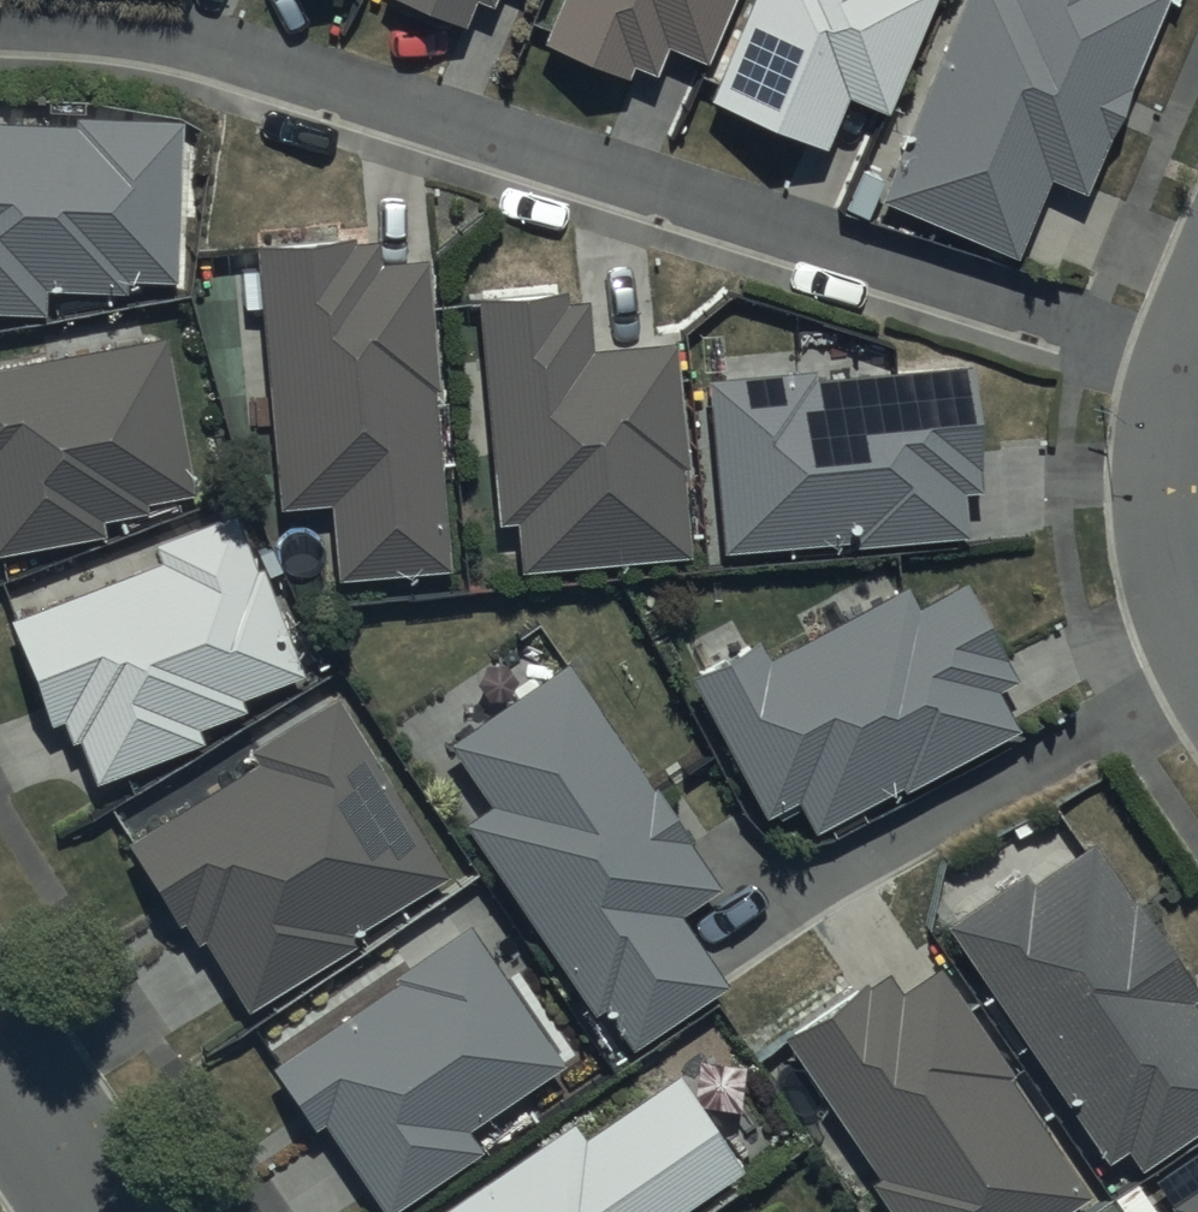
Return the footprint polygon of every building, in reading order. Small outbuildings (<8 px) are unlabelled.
[(458,12),(463,0),(430,0),(458,12)] [(540,27),(621,60),(626,50),(652,61),(662,35),(699,50),(719,0),(551,0),(540,27)] [(705,85),(820,133),(841,82),(885,100),(926,0),(740,0),(705,85)] [(874,187),(1009,245),(1043,164),(1078,179),(1154,0),(953,0),(874,187)] [(0,108),(0,298),(42,299),(43,273),(125,275),(126,265),(171,266),(175,103),(75,100),(75,110),(0,108)] [(375,223),(250,233),(272,494),(327,489),(333,564),(444,555),(421,246),(377,249),(375,223)] [(564,276),(473,284),(492,507),(513,506),(517,555),(688,541),(670,328),(589,335),(585,285),(564,286),(564,276)] [(0,353),(0,537),(100,520),(98,506),(142,498),(141,487),(189,479),(162,325),(0,353)] [(810,354),(702,364),(718,538),(849,526),(849,534),(961,524),(957,477),(977,475),(965,350),(811,364),(810,354)] [(154,548),(5,603),(44,710),(57,706),(65,728),(75,724),(92,771),(200,732),(194,714),(242,697),(237,683),(299,660),(233,496),(148,530),(154,548)] [(756,627),(685,664),(761,803),(768,799),(773,809),(796,797),(808,819),(894,771),(898,777),(1015,712),(994,674),(1013,664),(960,568),(915,593),(903,572),(765,644),(756,627)] [(483,791),(458,808),(588,1001),(599,994),(628,1036),(722,973),(674,901),(716,873),(565,649),(443,731),(483,791)] [(440,858),(334,683),(246,735),(255,749),(126,827),(190,933),(201,926),(244,997),(356,929),(348,915),(440,858)] [(946,914),(1102,1146),(1118,1135),(1132,1157),(1197,1112),(1197,1004),(1185,984),(1196,977),(1094,826),(1029,870),(1023,862),(946,914)] [(395,969),(268,1052),(309,1117),(320,1111),(377,1201),(478,1137),(464,1115),(560,1052),(469,913),(392,963),(395,969)] [(780,1022),(869,1161),(862,1165),(892,1211),(1035,1211),(1084,1180),(1004,1064),(1009,1061),(934,954),(900,978),(886,957),(861,974),(857,968),(780,1022)] [(568,1106),(408,1211),(656,1211),(738,1158),(673,1059),(579,1121),(568,1106)] [(1161,1173),(1171,1188),(1164,1193),(1177,1211),(1197,1211),(1197,1147),(1161,1173)]
